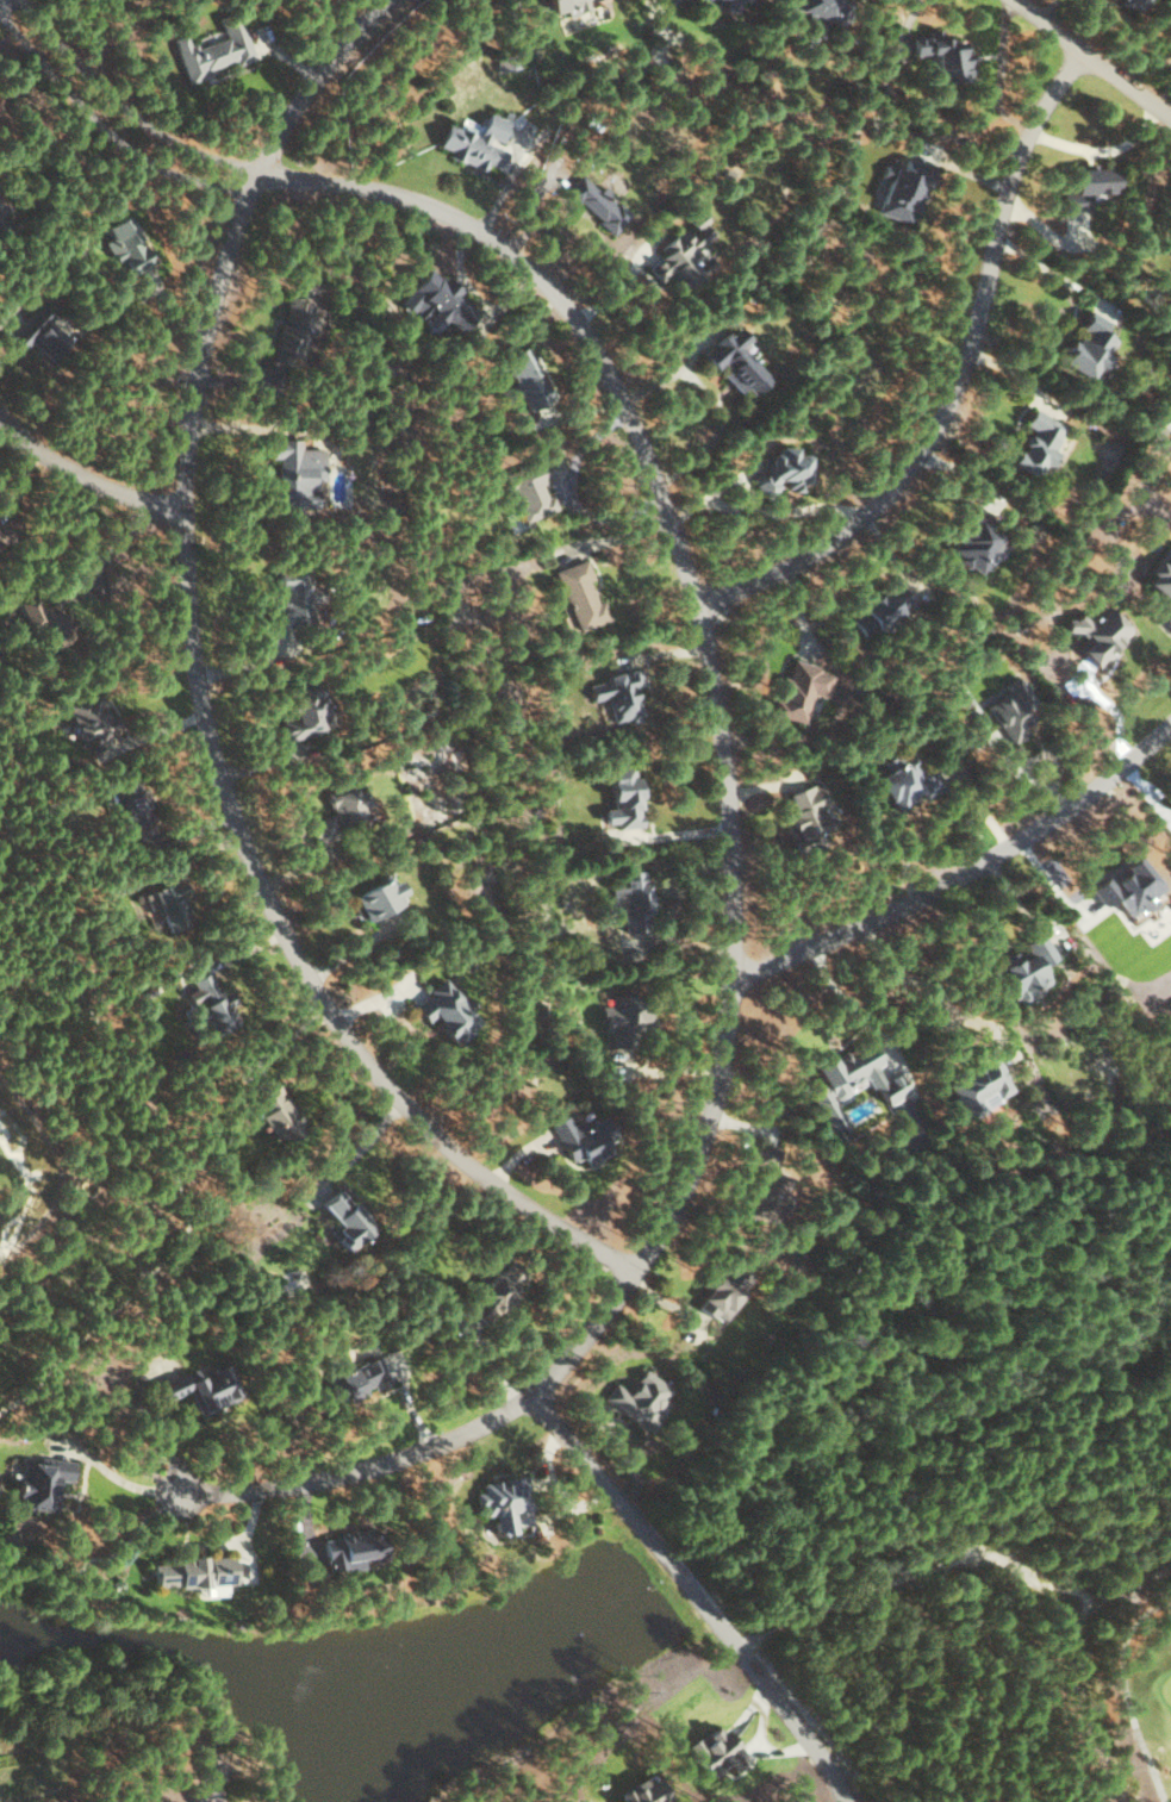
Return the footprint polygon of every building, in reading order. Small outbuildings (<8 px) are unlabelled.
[(554,13),(566,9),(568,16),(590,8),(588,1),(590,0),(549,0),(554,13)] [(726,10),(739,11),(739,0),(752,1),(752,0),(726,0),(726,10)] [(827,23),(827,24),(845,28),(850,0),(799,0),(795,16),(827,23)] [(1142,14),(1151,0),(1122,0),(1142,14)] [(187,83),(207,76),(205,70),(236,61),(237,65),(254,60),(239,12),(220,18),(226,38),(192,48),(188,32),(174,37),(187,83)] [(916,54),(938,52),(940,81),(970,78),(967,51),(963,52),(961,39),(946,41),(944,31),(914,33),(916,54)] [(500,72),(519,67),(516,54),(497,59),(500,72)] [(509,121),(488,113),(481,134),(448,122),(439,146),(451,151),(449,157),(486,171),(489,164),(502,169),(509,149),(499,146),(509,121)] [(930,165),(907,160),(905,169),(892,166),(880,215),(916,223),(930,165)] [(1065,210),(1091,209),(1090,193),(1120,192),(1119,167),(1092,168),(1091,163),(1075,164),(1076,192),(1064,193),(1065,210)] [(604,186),(600,191),(580,174),(566,192),(615,234),(631,214),(614,200),(617,197),(604,186)] [(0,200),(0,219),(9,210),(0,200)] [(683,293),(712,269),(697,250),(714,236),(704,223),(709,220),(702,211),(690,220),(697,228),(689,234),(685,229),(660,248),(666,255),(650,267),(661,282),(669,275),(683,293)] [(106,226),(111,238),(105,241),(115,262),(125,258),(132,274),(153,264),(130,215),(106,226)] [(458,332),(477,309),(460,295),(463,291),(444,274),(439,280),(428,270),(401,302),(420,318),(429,308),(458,332)] [(273,361),(304,366),(314,302),(288,298),(284,324),(279,324),(273,361)] [(71,342),(36,309),(10,336),(24,349),(33,339),(54,359),(71,342)] [(1061,363),(1091,379),(1097,370),(1100,372),(1117,340),(1103,332),(1109,321),(1090,311),(1079,332),(1078,332),(1061,363)] [(770,380),(741,347),(751,339),(738,324),(704,354),(720,373),(721,372),(740,393),(747,387),(753,395),(770,380)] [(521,395),(529,411),(552,400),(525,347),(501,359),(513,384),(502,390),(508,402),(521,395)] [(1014,465),(1042,479),(1055,452),(1053,451),(1066,426),(1034,409),(1026,425),(1033,428),(1014,465)] [(318,509),(318,480),(324,480),(325,449),(300,449),(301,439),(270,438),(270,458),(278,458),(278,480),(273,480),(272,508),(318,509)] [(809,455),(798,455),(799,447),(781,447),(781,454),(771,454),(771,475),(761,475),(761,493),(784,493),(784,490),(808,490),(809,455)] [(505,473),(510,489),(514,488),(525,521),(558,510),(553,494),(547,496),(542,483),(567,475),(560,455),(505,473)] [(951,555),(983,572),(1000,541),(985,532),(994,516),(973,505),(963,522),(968,525),(951,555)] [(1170,602),(1170,552),(1146,581),(1170,602)] [(556,570),(570,616),(573,615),(578,631),(610,620),(604,600),(597,602),(590,580),(595,579),(588,559),(556,570)] [(864,637),(914,604),(900,583),(850,616),(864,637)] [(18,602),(30,630),(40,626),(50,650),(71,641),(57,606),(44,612),(36,594),(18,602)] [(1070,624),(1090,644),(1082,652),(1097,667),(1133,631),(1108,605),(1090,622),(1082,613),(1074,621),(1073,621),(1070,624)] [(805,724),(813,694),(828,698),(835,672),(794,661),(790,677),(785,676),(779,700),(775,699),(771,715),(805,724)] [(590,681),(594,701),(609,698),(614,722),(628,719),(629,723),(643,720),(636,688),(645,687),(642,671),(590,681)] [(1012,742),(1032,731),(1025,719),(1041,710),(1022,675),(1004,685),(1008,694),(991,703),(1012,742)] [(284,740),(330,733),(322,681),(290,686),(294,717),(281,719),(284,740)] [(78,741),(93,736),(95,740),(119,732),(112,712),(104,714),(97,694),(67,703),(78,741)] [(896,808),(943,779),(936,766),(926,772),(913,751),(902,757),(899,752),(884,760),(889,769),(877,777),(896,808)] [(642,824),(636,762),(610,765),(614,806),(605,807),(606,823),(616,822),(616,827),(642,824)] [(113,810),(121,829),(132,825),(140,844),(163,835),(137,774),(111,784),(120,807),(113,810)] [(326,790),(334,813),(312,820),(319,842),(340,835),(337,825),(366,816),(354,781),(326,790)] [(789,793),(797,812),(789,816),(799,842),(833,828),(824,806),(829,804),(820,781),(789,793)] [(1164,887),(1142,856),(1114,876),(1112,873),(1092,887),(1105,905),(1117,897),(1129,915),(1142,906),(1145,912),(1159,902),(1154,895),(1164,887)] [(625,930),(652,928),(647,868),(624,870),(626,885),(612,886),(613,903),(622,902),(625,930)] [(158,906),(168,930),(192,921),(176,879),(143,891),(150,909),(158,906)] [(1001,959),(1007,974),(1004,975),(1016,1005),(1033,998),(1029,989),(1051,980),(1044,963),(1057,958),(1047,934),(1025,943),(1027,947),(1001,959)] [(236,1022),(213,969),(192,978),(216,1031),(236,1022)] [(428,1021),(435,1016),(453,1041),(480,1023),(448,978),(414,1002),(428,1021)] [(611,993),(611,1005),(603,1005),(603,1029),(612,1029),(612,1047),(634,1047),(634,1030),(645,1030),(645,992),(611,993)] [(817,1066),(825,1083),(811,1090),(830,1130),(846,1122),(835,1099),(849,1092),(846,1085),(866,1075),(873,1089),(879,1086),(887,1104),(910,1093),(899,1071),(884,1078),(878,1065),(883,1062),(872,1039),(817,1066)] [(967,1115),(1015,1091),(996,1053),(948,1077),(967,1115)] [(268,1075),(254,1085),(259,1092),(251,1098),(283,1142),(306,1126),(268,1075)] [(614,1152),(598,1120),(586,1126),(582,1119),(573,1123),(569,1115),(552,1123),(571,1160),(583,1154),(588,1165),(614,1152)] [(783,1150),(769,1144),(743,1206),(782,1222),(791,1200),(783,1197),(791,1177),(775,1170),(783,1150)] [(373,1230),(344,1187),(323,1201),(340,1226),(333,1231),(345,1249),(373,1230)] [(722,1321),(752,1279),(728,1262),(698,1304),(722,1321)] [(508,1299),(505,1297),(521,1278),(507,1266),(503,1272),(498,1268),(487,1280),(483,1275),(472,1288),(498,1311),(508,1299)] [(354,1366),(351,1359),(338,1365),(341,1373),(329,1378),(339,1404),(376,1388),(391,1381),(381,1355),(354,1366)] [(200,1414),(240,1398),(227,1364),(200,1375),(197,1368),(160,1383),(167,1400),(190,1390),(200,1414)] [(604,1398),(646,1428),(674,1388),(646,1368),(631,1391),(617,1381),(604,1398)] [(74,1461),(40,1457),(39,1462),(22,1460),(16,1507),(54,1511),(58,1479),(72,1481),(74,1461)] [(516,1532),(514,1510),(525,1509),(523,1488),(532,1487),(530,1474),(509,1476),(509,1480),(483,1483),(484,1491),(479,1491),(481,1516),(495,1514),(496,1534),(516,1532)] [(324,1534),(328,1571),(364,1567),(363,1559),(388,1557),(385,1528),(324,1534)] [(233,1557),(155,1560),(156,1587),(203,1585),(204,1595),(225,1594),(225,1583),(234,1582),(233,1557)] [(734,1771),(749,1760),(724,1725),(701,1742),(697,1736),(686,1744),(711,1777),(729,1764),(734,1771)] [(623,1801),(671,1801),(660,1781),(644,1778),(618,1793),(623,1801)]
